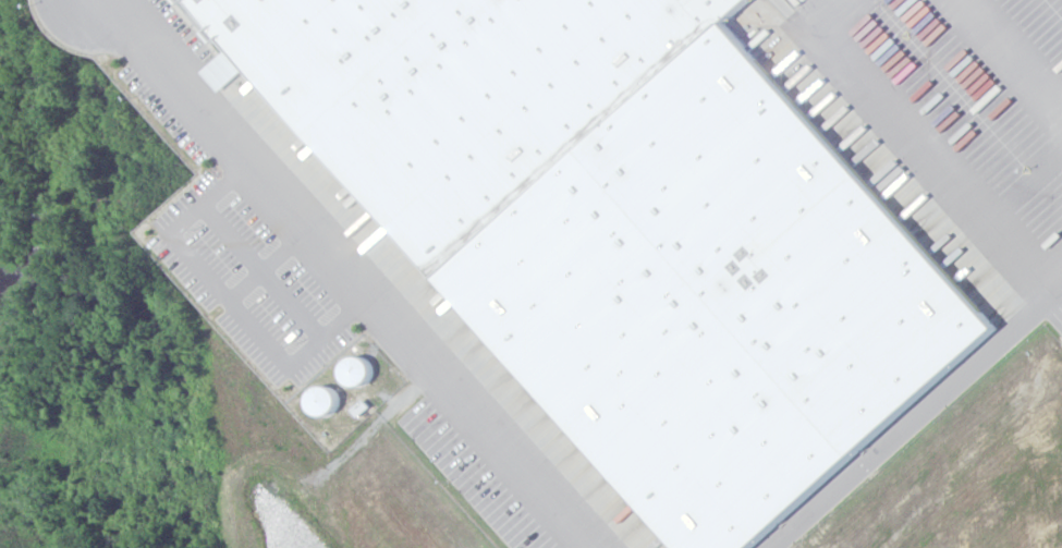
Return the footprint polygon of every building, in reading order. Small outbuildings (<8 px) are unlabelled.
[(256,70),(683,547),(753,547),(1001,326),(736,22),(761,0),(195,0),(239,49),(218,69),(235,89),(256,70)] [(358,357),(363,356),(367,357),(371,360),(376,365),(377,370),(376,376),(373,380),(370,382),(366,385),(362,385),(357,383),(354,381),(351,378),(349,372),(349,367),(351,363),(354,360),(358,357)] [(326,386),(330,385),(334,386),(339,388),(342,393),(343,398),(342,404),(340,407),(338,410),(333,412),(329,412),(325,411),(321,410),(318,405),(316,400),(316,395),(318,391),(321,388),(326,386)]
